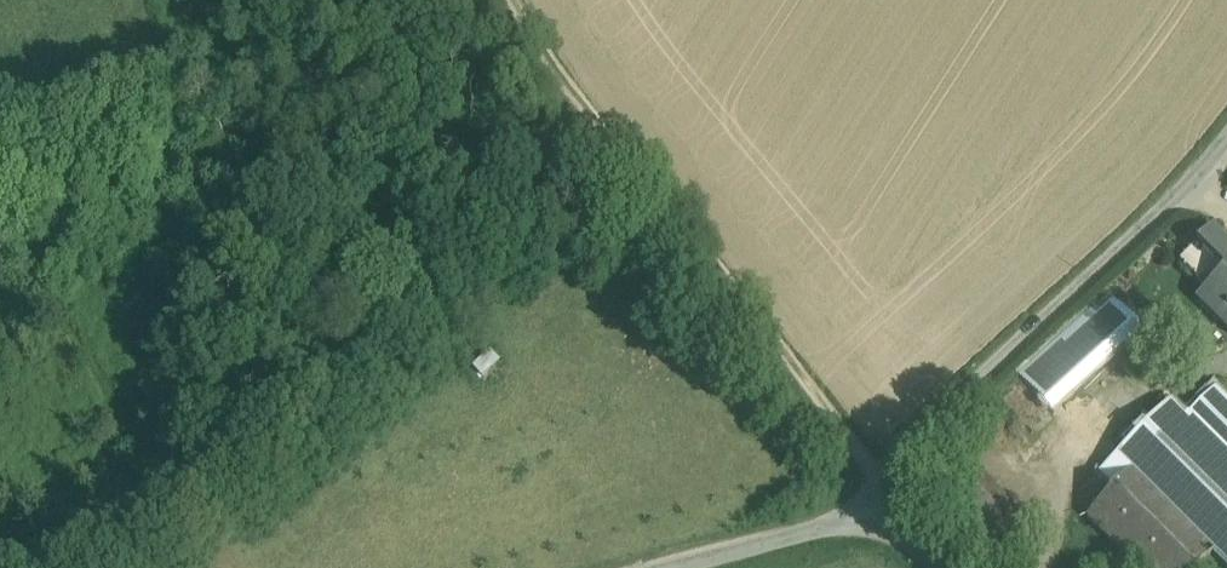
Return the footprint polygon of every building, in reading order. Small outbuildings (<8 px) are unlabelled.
[(1212,230),(1179,263),(1206,290),(1196,300),(1226,331),(1226,245),(1212,230)] [(1146,330),(1113,299),(1098,315),(1125,342),(1130,347),(1146,330)] [(1092,309),(1020,375),(1051,409),(1125,342),(1098,315),(1092,309)] [(1215,388),(1185,418),(1226,461),(1226,400),(1215,388)] [(1117,487),(1087,516),(1139,567),(1201,567),(1218,552),(1226,561),(1226,461),(1185,418),(1169,403),(1143,429),(1101,470),(1117,487)]
